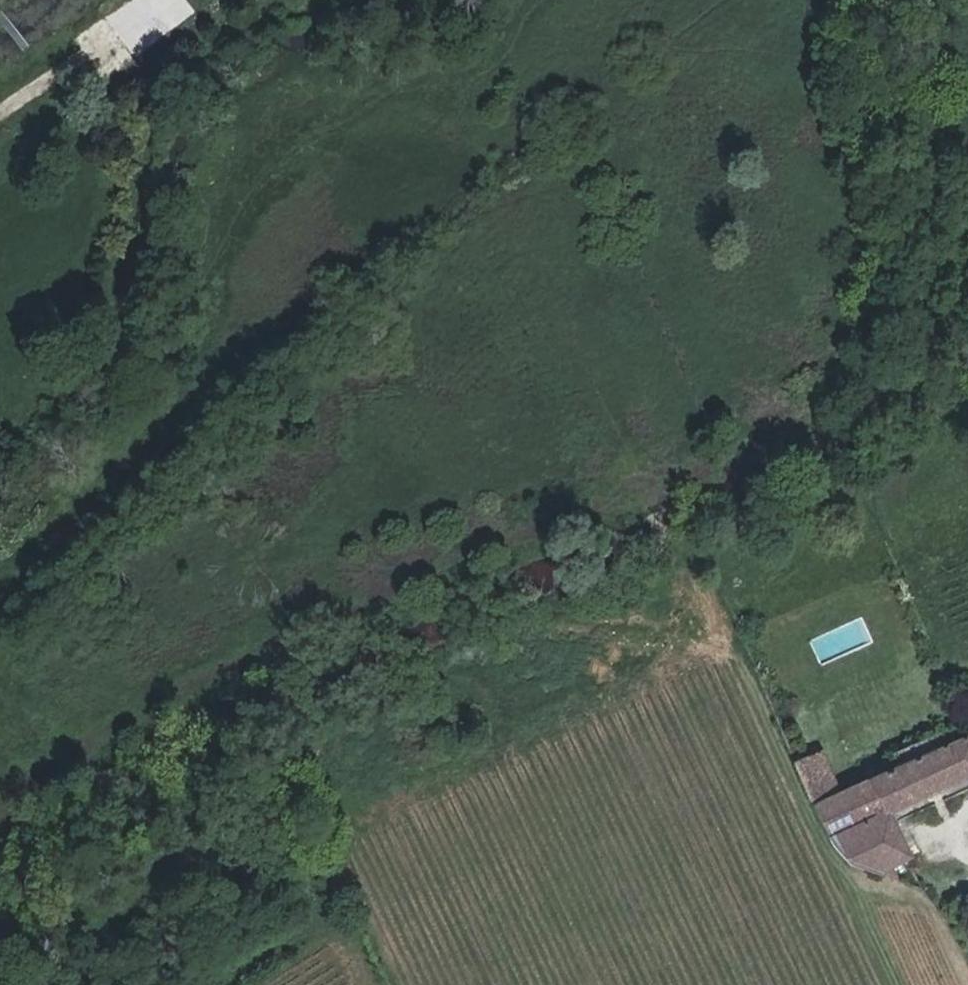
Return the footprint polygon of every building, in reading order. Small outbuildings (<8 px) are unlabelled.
[(926,889),(914,865),(930,857),(914,820),(967,796),(967,738),(843,797),(824,757),(799,767),(832,838),(926,889)]
